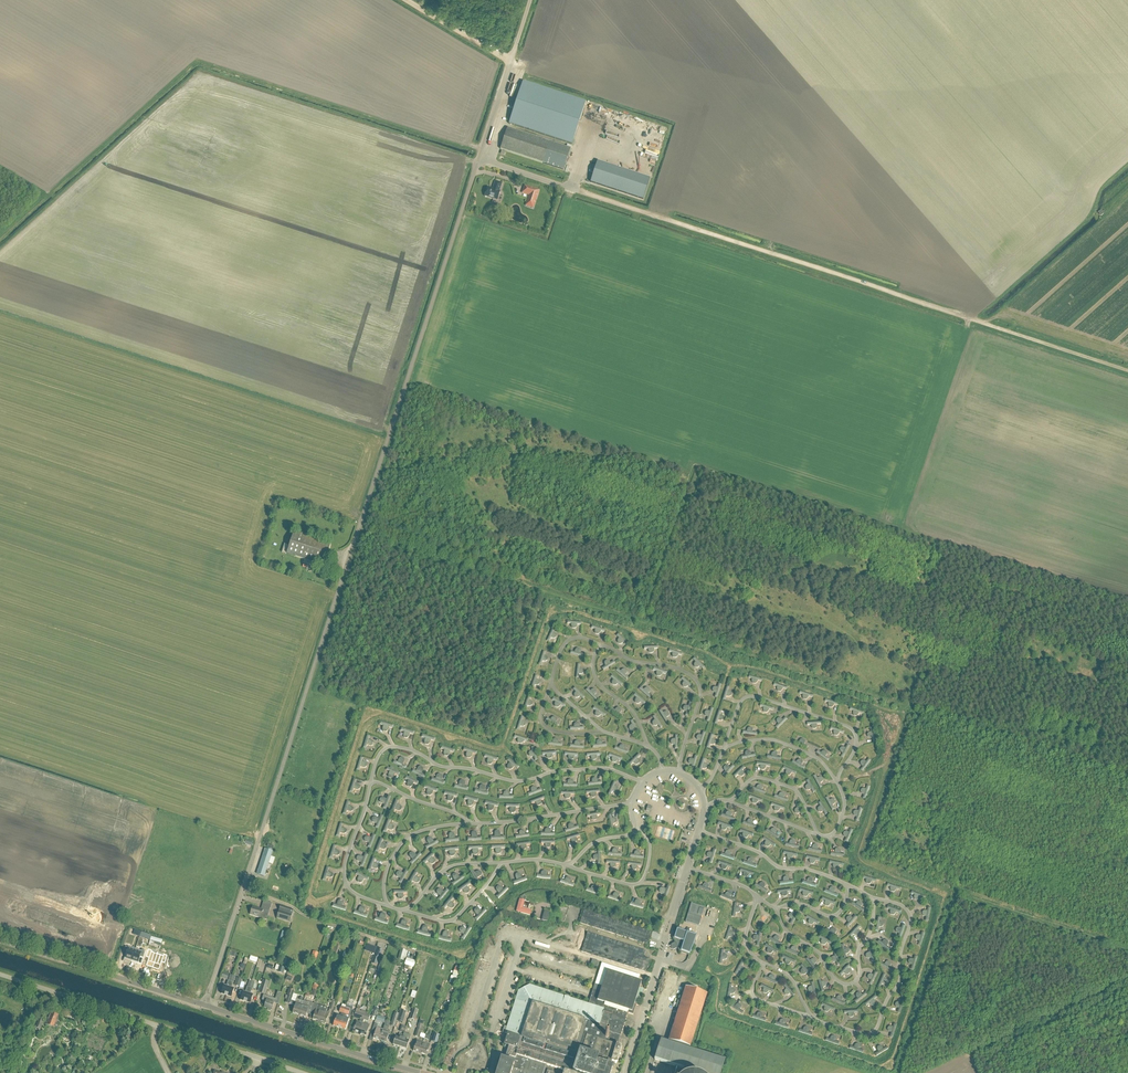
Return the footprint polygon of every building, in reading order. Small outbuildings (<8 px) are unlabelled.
[(509,124),(572,145),(586,103),(523,82),(509,124)] [(543,164),(564,171),(571,149),(550,142),(507,129),(500,150),(543,164)] [(643,138),(641,145),(653,147),(654,140),(643,138)] [(499,192),(502,184),(495,182),(492,190),(487,188),(484,197),(497,201),(500,192),(499,192)] [(533,209),(539,191),(524,186),(522,194),(529,196),(525,206),(533,209)] [(324,567),(331,545),(294,533),(290,546),(285,545),(282,553),(324,567)] [(605,633),(606,630),(592,626),(592,628),(595,630),(595,631),(595,633),(596,634),(598,635),(600,634),(600,633),(601,632),(605,633)] [(555,630),(552,629),(547,641),(549,643),(551,639),(552,639),(554,640),(555,639),(556,637),(556,635),(555,634),(553,633),(555,630)] [(629,644),(618,634),(617,636),(619,639),(619,640),(618,641),(618,643),(619,645),(621,645),(623,644),(624,643),(627,646),(629,644)] [(581,654),(581,653),(581,651),(580,649),(578,649),(576,650),(575,652),(575,653),(571,652),(570,655),(584,658),(585,655),(581,654)] [(682,657),(683,654),(670,650),(669,652),(673,654),(672,655),(672,656),(673,658),(675,659),(677,658),(678,657),(679,655),(682,657)] [(545,652),(543,652),(538,665),(541,666),(542,662),(543,662),(545,662),(547,662),(547,660),(547,658),(546,657),(544,656),(545,652)] [(705,668),(695,658),(693,660),(696,663),(695,663),(694,665),(694,667),(696,669),(698,669),(699,668),(700,667),(703,670),(705,668)] [(611,664),(610,662),(609,661),(607,661),(605,662),(605,664),(605,665),(606,667),(602,669),(604,671),(616,664),(614,661),(611,664)] [(681,666),(688,673),(692,668),(685,661),(681,666)] [(667,675),(667,673),(654,668),(653,671),(657,672),(656,673),(656,675),(657,677),(659,677),(661,677),(662,675),(663,674),(667,675)] [(621,672),(618,669),(616,671),(627,681),(629,679),(626,676),(627,675),(627,673),(627,671),(625,670),(623,670),(622,671),(621,672)] [(623,684),(612,675),(610,678),(614,680),(613,681),(612,683),(612,685),(614,686),(616,686),(617,685),(618,684),(621,687),(623,684)] [(537,677),(535,676),(530,689),(533,690),(534,686),(535,687),(537,686),(539,686),(539,684),(539,682),(538,681),(536,680),(537,677)] [(763,682),(763,680),(750,676),(749,678),(753,680),(753,681),(752,682),(753,684),(755,685),(757,684),(758,683),(759,681),(763,682)] [(693,687),(683,677),(681,679),(684,682),(683,683),(683,685),(683,687),(684,688),(686,688),(687,688),(688,686),(692,689),(693,687)] [(678,691),(680,694),(683,691),(674,682),(672,684),(671,683),(669,685),(677,692),(678,691)] [(788,691),(788,688),(775,683),(774,686),(778,687),(777,689),(777,690),(779,692),(781,693),(782,692),(783,690),(784,689),(788,691)] [(717,699),(722,685),(719,684),(718,688),(716,688),(715,688),(713,689),(712,691),(713,692),(715,693),(716,694),(715,698),(717,699)] [(730,697),(731,697),(732,695),(731,693),(730,692),(729,691),(730,688),(727,687),(723,700),(725,701),(727,697),(728,697),(730,697)] [(585,698),(575,688),(573,690),(576,693),(575,693),(574,695),(574,697),(576,698),(578,699),(579,698),(580,697),(583,700),(585,698)] [(644,690),(641,688),(639,690),(650,699),(652,697),(649,694),(650,693),(650,692),(650,690),(648,688),(646,688),(645,689),(644,690)] [(591,691),(588,689),(586,691),(596,701),(598,698),(595,696),(596,695),(597,693),(597,691),(595,690),(593,690),(592,691),(591,691)] [(813,698),(814,696),(800,691),(800,694),(804,695),(803,697),(803,698),(804,700),(806,701),(808,700),(809,699),(809,697),(813,698)] [(646,703),(635,694),(634,696),(637,699),(636,700),(635,701),(635,703),(637,705),(639,704),(640,704),(641,703),(644,705),(646,703)] [(530,697),(528,696),(523,710),(526,710),(527,707),(528,707),(530,707),(532,706),(532,704),(532,703),(531,702),(529,701),(530,697)] [(564,708),(566,706),(553,698),(552,700),(556,703),(555,704),(555,705),(555,707),(557,708),(559,708),(560,707),(561,706),(564,708)] [(839,706),(840,704),(826,700),(825,702),(829,704),(829,705),(829,706),(830,708),(832,709),(834,708),(835,706),(835,705),(839,706)] [(688,717),(692,704),(690,703),(688,707),(687,707),(685,706),(684,708),(683,709),(684,711),(685,712),(687,713),(685,716),(688,717)] [(774,711),(775,709),(761,704),(760,707),(764,708),(764,709),(764,711),(765,713),(767,714),(768,713),(769,712),(770,710),(774,711)] [(606,715),(594,707),(593,709),(596,712),(596,713),(595,714),(596,716),(597,717),(599,717),(600,716),(601,715),(605,718),(606,715)] [(621,711),(621,709),(619,708),(617,709),(616,709),(615,711),(612,708),(610,711),(622,719),(624,716),(620,714),(621,713),(621,711)] [(709,723),(714,709),(711,708),(710,712),(709,712),(707,712),(705,713),(705,715),(705,716),(707,717),(708,718),(707,722),(709,723)] [(863,715),(864,712),(851,708),(850,710),(854,712),(854,713),(854,715),(854,716),(856,717),(858,717),(859,715),(860,714),(863,715)] [(664,713),(662,710),(659,712),(667,723),(669,722),(667,719),(668,718),(669,716),(669,715),(668,713),(666,712),(665,713),(664,713)] [(722,722),(723,721),(724,718),(723,717),(721,716),(720,716),(722,712),(719,711),(715,724),(717,725),(718,721),(720,722),(722,722)] [(663,727),(655,716),(653,717),(655,721),(654,721),(653,722),(652,724),(654,726),(655,727),(657,726),(658,726),(660,729),(663,727)] [(523,718),(520,717),(516,730),(519,731),(520,727),(521,728),(523,728),(525,727),(525,725),(525,723),(523,722),(522,722),(523,718)] [(557,720),(556,718),(554,717),(553,718),(551,719),(551,720),(547,718),(546,721),(558,728),(560,725),(556,723),(557,722),(557,720)] [(646,732),(652,730),(648,718),(644,720),(646,724),(643,725),(646,732)] [(778,730),(788,720),(786,718),(783,721),(782,720),(781,719),(779,719),(777,721),(777,722),(778,724),(779,725),(776,728),(778,730)] [(639,733),(633,720),(630,722),(632,725),(631,726),(630,727),(629,729),(630,731),(632,732),(633,731),(635,731),(636,734),(639,733)] [(393,729),(394,725),(380,721),(379,725),(383,726),(382,728),(382,731),(383,732),(385,733),(387,732),(388,730),(389,727),(393,729)] [(414,735),(415,731),(401,727),(400,731),(404,732),(403,735),(403,737),(404,738),(406,739),(408,738),(409,737),(410,734),(414,735)] [(844,735),(845,732),(831,727),(831,730),(834,731),(834,733),(834,734),(835,736),(837,737),(839,736),(840,735),(840,733),(844,735)] [(754,733),(754,732),(754,730),(752,728),(750,728),(749,729),(748,731),(748,732),(743,732),(743,735),(757,736),(758,734),(754,733)] [(877,742),(873,728),(871,729),(871,733),(870,733),(869,734),(868,735),(868,738),(870,739),(872,739),(873,739),(874,743),(877,742)] [(701,747),(706,733),(703,732),(702,736),(701,736),(699,736),(697,737),(697,739),(697,740),(699,741),(700,742),(698,746),(701,747)] [(435,741),(436,738),(422,734),(421,737),(425,738),(424,741),(424,743),(425,745),(427,745),(429,745),(430,743),(431,740),(435,741)] [(369,736),(366,735),(362,749),(366,750),(367,746),(370,746),(372,746),(373,745),(374,743),(373,742),(371,741),(368,740),(369,736)] [(714,746),(715,745),(716,742),(715,741),(714,740),(713,740),(714,736),(711,735),(707,748),(710,749),(711,745),(712,746),(714,746)] [(527,743),(528,740),(515,736),(514,738),(518,740),(517,741),(517,742),(518,744),(520,745),(522,744),(523,743),(523,741),(527,743)] [(806,744),(806,742),(805,741),(803,740),(801,740),(800,742),(800,743),(796,741),(795,744),(808,749),(809,747),(805,745),(806,744)] [(454,753),(455,749),(441,745),(440,749),(444,750),(444,753),(444,755),(444,756),(447,757),(448,756),(449,755),(450,752),(454,753)] [(625,749),(625,747),(625,746),(622,745),(621,746),(620,747),(619,749),(615,747),(615,750),(628,755),(629,751),(625,750),(625,749)] [(844,759),(851,747),(848,745),(846,749),(845,748),(843,748),(841,748),(840,750),(841,752),(842,753),(843,754),(841,757),(844,759)] [(476,755),(477,751),(464,747),(463,751),(467,752),(466,755),(466,757),(467,758),(469,759),(470,758),(472,757),(472,754),(476,755)] [(535,761),(538,760),(534,747),(531,747),(532,751),(531,752),(530,752),(529,754),(529,756),(531,757),(532,757),(534,757),(535,761)] [(752,755),(752,754),(751,752),(749,751),(747,752),(746,753),(746,755),(746,756),(742,757),(742,760),(756,757),(756,754),(752,755)] [(822,754),(819,751),(817,753),(828,762),(830,760),(826,757),(827,756),(828,755),(828,753),(826,751),(824,752),(822,753),(822,754)] [(778,757),(778,756),(778,754),(777,753),(774,753),(773,754),(772,755),(772,757),(768,756),(767,759),(781,761),(782,758),(778,757)] [(497,761),(498,758),(485,754),(484,757),(488,758),(487,761),(487,763),(488,765),(490,765),(491,765),(492,763),(493,760),(497,761)] [(622,761),(623,759),(609,754),(609,757),(612,758),(612,759),(612,761),(613,762),(615,763),(617,763),(618,761),(618,760),(622,761)] [(638,765),(640,763),(640,762),(639,760),(638,759),(641,756),(639,754),(629,764),(631,766),(634,763),(635,764),(636,765),(638,765)] [(693,770),(698,757),(695,756),(694,760),(693,760),(691,759),(689,760),(689,763),(689,764),(691,765),(692,766),(690,770),(693,770)] [(363,758),(359,757),(355,771),(359,772),(360,768),(363,768),(365,768),(366,767),(367,765),(366,764),(365,763),(362,762),(363,758)] [(394,761),(392,764),(405,770),(406,767),(403,765),(404,762),(404,760),(404,759),(402,758),(400,758),(399,760),(397,763),(394,761)] [(517,770),(520,767),(509,758),(507,760),(510,763),(508,765),(507,767),(507,769),(509,770),(510,770),(512,769),(514,767),(517,770)] [(706,770),(707,769),(708,766),(707,765),(705,764),(704,764),(706,760),(703,759),(698,772),(701,773),(702,769),(704,770),(706,770)] [(863,773),(871,761),(869,759),(867,763),(866,762),(864,761),(862,762),(861,763),(861,765),(862,767),(863,767),(861,771),(863,773)] [(803,765),(803,763),(803,761),(801,760),(799,760),(798,762),(797,763),(794,761),(792,763),(805,770),(806,767),(802,766),(803,765)] [(771,768),(771,765),(757,763),(757,766),(761,766),(761,767),(761,769),(762,771),(764,771),(766,770),(767,769),(767,767),(771,768)] [(725,778),(735,767),(733,765),(730,768),(730,767),(728,767),(726,767),(724,768),(724,770),(725,772),(726,772),(723,776),(725,778)] [(745,776),(745,774),(744,772),(743,771),(746,769),(744,766),(734,777),(736,779),(739,776),(740,777),(741,777),(743,777),(745,776)] [(399,776),(400,773),(387,767),(386,770),(390,772),(388,774),(388,776),(389,778),(391,779),(392,778),(394,777),(395,774),(399,776)] [(412,770),(411,773),(423,779),(425,776),(421,774),(423,771),(423,769),(422,768),(420,767),(419,767),(417,769),(416,771),(412,770)] [(796,775),(797,773),(784,767),(783,769),(787,771),(786,772),(786,774),(787,776),(789,777),(791,776),(792,775),(792,774),(796,775)] [(432,779),(431,782),(445,786),(445,782),(441,781),(442,778),(442,776),(441,775),(439,774),(437,775),(436,777),(436,780),(432,779)] [(818,779),(816,775),(814,777),(820,789),(823,788),(821,784),(822,783),(824,782),(824,780),(823,778),(821,778),(819,778),(818,779)] [(417,785),(419,781),(406,776),(404,779),(408,780),(407,783),(407,785),(407,787),(409,788),(411,787),(412,786),(414,783),(417,785)] [(655,781),(670,785),(672,781),(656,777),(655,781)] [(356,780),(353,779),(349,793),(352,793),(353,790),(356,790),(358,790),(360,789),(360,787),(359,786),(358,785),(355,784),(356,780)] [(454,785),(454,789),(468,792),(468,788),(464,787),(465,784),(465,782),(464,781),(461,780),(460,781),(459,783),(459,786),(454,785)] [(816,793),(809,780),(807,781),(809,785),(808,786),(806,787),(806,789),(807,791),(809,791),(810,791),(812,790),(814,794),(816,793)] [(616,793),(617,792),(618,790),(618,788),(616,787),(615,786),(617,783),(614,782),(608,795),(611,796),(613,792),(614,792),(616,793)] [(437,792),(438,789),(425,784),(424,788),(428,789),(427,792),(427,794),(427,795),(429,796),(431,796),(432,794),(433,791),(437,792)] [(475,790),(474,793),(488,797),(488,793),(484,792),(485,789),(485,787),(484,786),(482,786),(480,786),(479,788),(479,791),(475,790)] [(763,790),(763,788),(762,786),(760,786),(759,786),(757,788),(757,789),(753,787),(752,790),(766,795),(767,792),(763,791),(763,790)] [(866,800),(871,787),(868,786),(866,790),(865,789),(863,789),(862,790),(861,792),(862,794),(863,795),(864,795),(863,799),(866,800)] [(537,791),(537,789),(536,788),(534,787),(532,788),(531,790),(531,792),(532,793),(528,794),(529,797),(542,792),(541,789),(537,791)] [(458,797),(458,794),(445,791),(444,794),(448,795),(447,798),(447,800),(448,801),(451,802),(452,801),(453,799),(454,796),(458,797)] [(785,797),(785,795),(784,794),(782,793),(781,794),(780,795),(779,797),(775,795),(774,798),(788,803),(789,799),(785,799),(785,797)] [(383,808),(386,809),(391,796),(388,795),(386,799),(384,798),(381,797),(380,798),(379,800),(380,802),(381,803),(384,804),(383,808)] [(763,803),(764,800),(750,795),(749,798),(753,800),(753,801),(753,803),(754,804),(756,805),(757,804),(758,803),(759,802),(763,803)] [(478,802),(479,799),(465,796),(464,799),(468,800),(468,803),(468,805),(469,807),(471,807),(472,806),(473,805),(474,802),(478,802)] [(542,804),(542,802),(541,801),(545,800),(544,797),(531,802),(532,804),(536,803),(536,804),(537,806),(539,806),(541,806),(542,804)] [(830,801),(829,797),(826,799),(833,811),(835,810),(833,806),(835,806),(836,804),(836,802),(835,800),(833,800),(831,800),(830,801)] [(399,800),(395,799),(390,812),(394,814),(395,810),(398,811),(400,811),(401,810),(402,808),(402,807),(400,805),(397,804),(399,800)] [(498,807),(499,804),(485,800),(484,804),(488,805),(488,808),(488,810),(489,811),(491,812),(492,811),(493,809),(494,806),(498,807)] [(349,802),(346,801),(342,815),(346,816),(347,812),(350,812),(352,812),(353,811),(354,809),(353,808),(351,807),(348,806),(349,802)] [(828,815),(821,802),(819,804),(821,807),(820,808),(819,809),(818,811),(819,813),(821,813),(822,813),(824,812),(826,816),(828,815)] [(785,811),(786,808),(772,803),(771,806),(775,807),(775,808),(775,810),(776,812),(778,813),(780,812),(781,810),(781,809),(785,811)] [(520,808),(520,804),(506,804),(506,807),(510,807),(510,810),(511,812),(512,814),(514,814),(515,813),(516,811),(516,808),(520,808)] [(805,816),(799,804),(796,805),(798,809),(797,809),(796,810),(795,812),(796,814),(798,815),(800,815),(801,814),(802,818),(805,816)] [(812,819),(818,817),(814,804),(810,806),(811,809),(809,810),(812,819)] [(859,822),(863,809),(860,808),(859,812),(858,811),(856,811),(855,812),(854,814),(855,816),(856,817),(857,817),(856,821),(859,822)] [(732,816),(732,814),(731,813),(729,812),(728,813),(727,814),(726,815),(722,814),(721,817),(735,821),(736,818),(732,817),(732,816)] [(597,817),(597,816),(601,816),(601,813),(587,815),(587,818),(591,817),(591,819),(592,820),(594,821),(596,821),(597,819),(597,817)] [(375,828),(378,829),(383,816),(380,814),(379,818),(376,817),(374,817),(372,818),(371,820),(372,821),(373,822),(376,824),(375,828)] [(612,819),(612,815),(609,815),(611,830),(614,829),(613,825),(615,825),(616,824),(617,822),(617,820),(615,819),(613,819),(612,819)] [(391,820),(388,819),(383,832),(386,833),(387,829),(390,830),(392,830),(394,830),(395,828),(394,826),(393,825),(390,824),(391,820)] [(754,824),(754,822),(753,820),(751,820),(749,820),(748,822),(748,823),(744,822),(743,824),(756,829),(757,827),(753,825),(754,824)] [(732,829),(733,827),(719,822),(718,825),(722,826),(722,827),(722,829),(723,831),(725,831),(726,831),(728,829),(728,828),(732,829)] [(343,824),(339,823),(335,837),(339,837),(340,833),(343,834),(345,834),(346,833),(347,831),(346,830),(345,829),(342,828),(343,824)] [(575,827),(574,826),(573,825),(572,824),(569,825),(568,826),(568,828),(569,829),(565,831),(566,833),(579,829),(578,826),(575,827)] [(753,837),(754,834),(741,829),(740,832),(744,834),(743,835),(743,836),(744,838),(746,839),(748,838),(749,837),(750,836),(753,837)] [(777,832),(777,830),(775,829),(773,829),(772,830),(771,832),(768,829),(766,832),(778,840),(779,837),(776,835),(777,834),(777,832)] [(847,844),(854,831),(851,829),(849,833),(848,833),(846,832),(845,833),(844,835),(844,837),(845,838),(847,839),(845,842),(847,844)] [(490,836),(491,840),(505,840),(505,836),(500,836),(500,833),(500,831),(498,830),(496,830),(495,831),(495,833),(495,836),(490,836)] [(467,837),(467,841),(482,841),(481,837),(477,837),(477,834),(476,832),(475,831),(473,831),(472,832),(471,834),(471,837),(467,837)] [(445,839),(445,843),(459,841),(459,838),(455,838),(455,835),(454,833),(452,832),(450,832),(449,834),(449,835),(449,839),(445,839)] [(367,847),(371,848),(376,835),(372,834),(371,838),(368,837),(366,837),(364,838),(364,840),(364,841),(366,842),(369,843),(367,847)] [(577,841),(577,839),(577,838),(581,837),(580,834),(566,839),(567,841),(571,840),(571,841),(572,843),(574,844),(576,843),(577,841)] [(425,846),(427,849),(439,843),(437,840),(434,842),(432,839),(431,838),(429,837),(427,838),(427,840),(427,842),(429,844),(425,846)] [(775,847),(776,845),(765,837),(763,839),(766,842),(766,843),(765,845),(766,846),(768,848),(769,848),(771,846),(772,845),(775,847)] [(383,839),(380,838),(375,851),(378,852),(380,849),(382,850),(384,850),(386,849),(387,847),(386,846),(385,844),(382,843),(383,839)] [(418,842),(419,847),(424,846),(422,840),(418,841),(417,838),(412,840),(413,843),(418,842)] [(796,844),(796,843),(795,841),(793,841),(791,842),(790,843),(790,844),(786,843),(785,846),(799,849),(800,846),(796,846),(796,844)] [(336,846),(333,845),(329,859),(332,859),(333,855),(336,856),(338,856),(340,855),(340,853),(340,852),(338,851),(335,850),(336,846)] [(505,849),(505,845),(491,845),(491,849),(495,849),(495,852),(496,854),(497,855),(499,855),(501,854),(501,852),(501,849),(505,849)] [(819,850),(819,849),(819,847),(818,846),(815,845),(814,846),(813,848),(813,849),(809,848),(808,851),(822,854),(823,851),(819,850)] [(459,850),(458,846),(444,848),(445,852),(449,851),(449,854),(450,856),(451,857),(454,857),(455,855),(455,854),(455,850),(459,850)] [(482,849),(482,846),(468,846),(468,850),(472,850),(473,852),(473,854),(475,856),(477,855),(478,854),(478,852),(478,849),(482,849)] [(265,849),(257,875),(263,877),(264,874),(268,875),(271,865),(267,864),(272,851),(265,849)] [(712,864),(717,850),(714,850),(713,853),(712,853),(710,853),(708,854),(707,856),(708,858),(709,859),(711,859),(709,863),(712,864)] [(640,855),(640,854),(640,852),(638,851),(636,851),(635,852),(634,853),(634,855),(630,854),(629,857),(643,859),(644,856),(640,855)] [(732,855),(732,853),(731,852),(729,851),(727,852),(726,853),(726,854),(722,853),(721,856),(735,860),(735,858),(731,856),(732,855)] [(409,863),(412,865),(421,855),(419,852),(416,855),(414,853),(412,852),(410,852),(409,854),(409,856),(410,857),(412,859),(409,863)] [(435,854),(433,852),(422,862),(425,864),(428,861),(430,863),(432,864),(433,864),(435,863),(435,861),(434,860),(432,857),(435,854)] [(797,857),(798,854),(784,852),(784,854),(788,855),(788,856),(788,858),(789,860),(791,860),(793,859),(793,858),(794,856),(797,857)] [(359,866),(363,868),(368,854),(364,853),(363,857),(360,856),(358,856),(357,857),(356,859),(356,860),(358,861),(361,862),(359,866)] [(820,862),(821,859),(807,856),(806,859),(810,860),(810,861),(810,863),(811,864),(813,865),(815,864),(816,863),(816,861),(820,862)] [(346,862),(352,865),(355,860),(350,857),(346,862)] [(588,866),(592,865),(590,857),(583,858),(584,863),(587,862),(588,866)] [(376,859),(372,858),(367,871),(370,872),(372,868),(375,869),(377,869),(378,869),(379,867),(379,865),(377,864),(374,863),(376,859)] [(754,863),(754,861),(753,860),(751,859),(749,860),(748,861),(748,862),(744,861),(743,864),(757,868),(758,866),(754,864),(754,863)] [(844,867),(844,864),(830,861),(829,864),(834,865),(833,866),(834,867),(835,869),(837,870),(838,869),(839,867),(840,866),(844,867)] [(631,865),(631,867),(631,868),(632,870),(635,870),(636,869),(637,867),(637,866),(641,867),(642,864),(627,862),(627,865),(631,865)] [(732,868),(733,866),(719,862),(718,864),(722,865),(722,867),(722,868),(723,870),(725,871),(727,870),(728,868),(728,867),(732,868)] [(329,868),(326,867),(322,880),(326,881),(327,877),(329,878),(331,878),(333,877),(334,875),(333,874),(331,873),(328,872),(329,868)] [(473,869),(470,871),(476,883),(479,881),(477,878),(480,876),(481,875),(482,873),(481,871),(479,871),(478,871),(475,873),(473,869)] [(754,876),(755,873),(741,869),(740,872),(744,873),(744,874),(744,876),(745,878),(747,878),(749,878),(750,876),(750,875),(754,876)] [(398,882),(401,884),(408,872),(405,870),(403,873),(400,872),(398,871),(397,872),(396,874),(396,875),(397,877),(400,878),(398,882)] [(368,881),(369,878),(357,871),(355,875),(359,876),(358,879),(357,881),(358,883),(360,884),(361,883),(363,882),(364,879),(368,881)] [(418,873),(415,871),(408,883),(411,885),(413,881),(415,883),(417,883),(419,883),(420,881),(420,879),(418,878),(416,876),(418,873)] [(546,876),(546,874),(546,872),(545,871),(543,871),(541,872),(541,873),(540,875),(536,874),(536,877),(550,879),(550,876),(546,876)] [(451,883),(453,886),(465,878),(463,875),(460,877),(458,875),(456,874),(455,873),(453,875),(452,876),(453,878),(455,880),(451,883)] [(513,883),(514,886),(527,880),(526,877),(522,878),(521,876),(519,874),(518,874),(516,875),(515,876),(515,878),(517,881),(513,883)] [(876,883),(877,880),(864,876),(863,878),(867,880),(867,881),(866,883),(867,884),(869,885),(871,884),(872,883),(873,882),(876,883)] [(571,882),(571,880),(570,878),(568,877),(566,878),(565,879),(564,881),(561,879),(560,882),(573,887),(574,884),(570,883),(571,882)] [(814,882),(814,881),(812,879),(810,878),(809,879),(808,881),(807,882),(804,881),(803,884),(816,888),(817,885),(813,884),(814,882)] [(471,885),(469,882),(457,890),(459,893),(463,891),(464,893),(466,894),(468,894),(469,893),(470,891),(469,890),(467,887),(471,885)] [(766,886),(766,884),(763,883),(762,884),(760,885),(760,886),(756,884),(755,886),(767,894),(769,891),(765,889),(766,888),(766,886)] [(709,888),(709,886),(709,885),(706,884),(705,884),(704,886),(703,887),(699,886),(698,888),(712,893),(713,891),(709,889),(709,888)] [(901,891),(902,888),(888,884),(887,886),(891,888),(891,889),(891,890),(892,892),(894,893),(896,892),(897,891),(897,889),(901,891)] [(495,896),(498,899),(508,889),(505,886),(502,889),(500,887),(498,886),(497,886),(495,888),(495,889),(496,891),(498,893),(495,896)] [(597,890),(597,888),(596,887),(594,886),(592,887),(591,888),(590,889),(586,888),(586,891),(599,895),(600,892),(596,891),(597,890)] [(662,899),(666,900),(671,887),(667,886),(666,890),(663,889),(661,889),(660,889),(659,891),(659,893),(661,894),(664,895),(662,899)] [(437,899),(440,901),(449,891),(446,888),(443,891),(441,890),(439,889),(438,889),(436,891),(436,892),(437,894),(440,896),(437,899)] [(836,892),(836,890),(835,889),(833,888),(831,889),(830,890),(830,891),(826,890),(825,892),(838,898),(839,895),(835,893),(836,892)] [(788,894),(788,893),(792,892),(792,889),(778,891),(778,894),(782,894),(782,895),(783,897),(784,898),(787,897),(788,896),(788,894)] [(813,896),(814,893),(801,889),(800,891),(804,893),(803,894),(803,895),(804,897),(806,898),(808,897),(809,896),(810,894),(813,896)] [(408,894),(408,890),(393,890),(393,894),(398,894),(398,897),(398,899),(399,900),(402,900),(403,899),(403,897),(403,894),(408,894)] [(924,899),(926,897),(912,891),(911,894),(915,896),(914,898),(915,900),(917,901),(919,900),(920,899),(921,898),(924,899)] [(732,897),(732,895),(731,893),(729,892),(728,893),(726,894),(726,896),(722,894),(721,897),(734,902),(735,900),(731,898),(732,897)] [(618,897),(619,895),(618,893),(616,893),(614,893),(613,895),(612,896),(608,895),(607,898),(621,902),(622,899),(618,898),(618,897)] [(454,899),(451,897),(442,907),(445,910),(447,906),(450,908),(452,909),(453,909),(455,907),(455,906),(454,904),(451,902),(454,899)] [(835,906),(836,903),(823,898),(822,900),(826,902),(825,903),(825,905),(826,907),(828,907),(830,907),(831,905),(831,904),(835,906)] [(333,903),(332,906),(345,911),(346,908),(343,906),(343,903),(343,901),(343,900),(341,899),(339,900),(338,901),(337,904),(333,903)] [(523,908),(525,901),(520,900),(516,912),(527,915),(528,913),(529,910),(523,908)] [(640,905),(640,904),(640,902),(640,900),(637,900),(636,901),(635,902),(634,903),(631,902),(630,905),(643,909),(644,906),(640,905)] [(250,914),(260,917),(266,919),(268,914),(270,908),(272,903),(263,901),(262,905),(261,909),(252,906),(250,914)] [(857,904),(854,902),(852,905),(863,913),(865,910),(862,908),(862,907),(863,905),(863,903),(861,902),(859,902),(857,903),(857,904)] [(739,913),(741,912),(741,910),(740,909),(739,908),(737,908),(738,904),(735,903),(733,917),(736,918),(736,913),(738,914),(739,913)] [(686,922),(699,926),(704,908),(691,904),(686,922)] [(293,922),(295,915),(292,915),(293,910),(276,905),(273,917),(277,918),(277,919),(290,923),(290,922),(293,922)] [(354,910),(353,913),(367,918),(368,914),(364,913),(365,910),(365,908),(364,907),(362,906),(360,907),(359,908),(358,911),(354,910)] [(900,914),(901,911),(888,907),(887,909),(891,911),(891,912),(891,913),(891,915),(893,916),(895,915),(896,914),(897,913),(900,914)] [(475,918),(477,921),(487,911),(485,908),(482,911),(480,909),(478,908),(476,908),(475,910),(474,911),(475,913),(478,915),(475,918)] [(928,922),(931,908),(929,908),(928,911),(927,911),(925,911),(923,912),(923,915),(924,916),(925,917),(926,917),(925,921),(928,922)] [(647,945),(651,932),(583,911),(579,924),(647,945)] [(793,925),(799,913),(797,911),(795,915),(794,914),(792,914),(790,915),(789,917),(790,918),(791,920),(792,920),(790,924),(793,925)] [(375,917),(374,920),(388,924),(389,921),(385,920),(386,917),(386,915),(385,913),(383,913),(381,913),(380,915),(379,918),(375,917)] [(819,925),(820,923),(808,915),(806,918),(810,920),(809,921),(809,923),(809,925),(811,926),(813,925),(814,924),(815,923),(819,925)] [(839,925),(846,920),(844,915),(836,921),(839,925)] [(848,928),(858,918),(856,916),(853,919),(852,918),(850,917),(848,918),(847,919),(847,921),(848,922),(849,923),(846,927),(848,928)] [(882,928),(884,927),(884,925),(883,923),(882,922),(881,922),(881,918),(878,917),(876,931),(879,932),(879,928),(881,928),(882,928)] [(397,923),(396,926),(409,931),(410,927),(406,926),(407,923),(407,921),(406,920),(404,919),(403,920),(402,921),(401,924),(397,923)] [(418,930),(417,933),(430,937),(431,933),(427,932),(428,930),(428,927),(427,926),(425,925),(424,926),(422,928),(422,931),(418,930)] [(858,936),(860,935),(860,933),(859,931),(858,930),(861,927),(859,925),(849,936),(852,938),(854,935),(855,936),(857,936),(858,936)] [(901,939),(906,926),(903,925),(902,929),(901,928),(899,928),(897,929),(896,931),(897,933),(898,934),(899,935),(898,938),(901,939)] [(461,938),(464,940),(472,928),(469,926),(466,930),(464,928),(462,927),(460,928),(459,930),(459,931),(461,933),(463,934),(461,938)] [(732,938),(734,937),(734,935),(734,933),(732,932),(731,932),(732,928),(730,927),(725,940),(728,941),(729,937),(730,937),(732,938)] [(680,952),(689,955),(697,935),(675,928),(672,938),(674,943),(672,944),(671,945),(670,947),(671,949),(673,950),(675,949),(677,948),(680,952)] [(837,932),(836,930),(835,929),(833,929),(831,930),(830,931),(827,929),(826,931),(837,940),(839,937),(836,935),(836,934),(837,932)] [(438,935),(437,938),(451,942),(452,939),(448,938),(449,935),(448,933),(448,931),(446,931),(444,931),(443,933),(442,936),(438,935)] [(759,947),(762,933),(760,932),(759,936),(758,936),(756,936),(754,937),(754,940),(755,941),(756,942),(757,942),(757,946),(759,947)] [(921,947),(925,933),(923,932),(921,936),(920,936),(918,935),(917,937),(916,938),(917,940),(918,941),(919,942),(918,946),(921,947)] [(650,960),(643,958),(645,951),(587,933),(585,939),(581,952),(646,973),(650,960)] [(831,945),(833,943),(820,935),(819,938),(822,940),(822,941),(821,943),(822,945),(824,946),(826,946),(827,944),(828,943),(831,945)] [(780,939),(780,938),(778,936),(776,937),(774,938),(774,939),(770,937),(769,940),(781,947),(783,944),(779,942),(780,941),(780,939)] [(873,936),(868,944),(872,947),(873,945),(877,948),(880,944),(877,943),(879,940),(873,936)] [(883,943),(880,940),(878,943),(889,951),(891,949),(888,947),(889,946),(889,944),(889,942),(887,941),(885,941),(884,942),(883,943)] [(331,954),(336,956),(340,946),(334,944),(331,954)] [(778,954),(779,952),(767,944),(765,947),(769,949),(768,950),(768,952),(768,953),(770,955),(772,954),(773,953),(774,952),(778,954)] [(845,949),(844,945),(842,946),(844,960),(847,959),(846,955),(848,954),(849,954),(850,952),(850,950),(848,949),(846,949),(845,949)] [(126,947),(124,954),(127,955),(126,955),(125,959),(132,961),(135,950),(126,947)] [(797,951),(798,950),(797,948),(795,947),(793,948),(792,949),(791,950),(788,948),(786,951),(799,957),(801,954),(797,953),(797,951)] [(380,959),(383,950),(377,948),(374,957),(380,959)] [(875,962),(872,948),(869,949),(870,953),(869,953),(867,954),(866,956),(867,958),(868,959),(870,959),(871,959),(872,963),(875,962)] [(146,966),(153,968),(157,954),(151,952),(152,951),(148,949),(146,957),(149,958),(146,966)] [(408,951),(406,951),(401,949),(398,960),(405,961),(406,957),(408,951)] [(135,950),(132,961),(138,963),(140,957),(143,958),(145,951),(142,950),(141,953),(137,951),(135,950)] [(726,960),(728,959),(728,957),(727,955),(725,954),(724,954),(725,950),(722,950),(719,964),(722,964),(723,960),(724,960),(726,960)] [(365,952),(363,964),(369,965),(371,953),(365,952)] [(840,966),(837,952),(834,953),(835,957),(834,957),(833,958),(832,960),(832,962),(834,963),(835,963),(837,963),(838,967),(840,966)] [(157,954),(153,968),(159,970),(162,962),(165,963),(167,956),(164,954),(163,956),(157,954)] [(796,964),(797,961),(784,956),(782,959),(786,960),(786,961),(786,963),(786,965),(789,966),(790,965),(791,964),(792,962),(796,964)] [(914,971),(918,957),(915,956),(914,960),(913,960),(911,960),(909,961),(909,963),(910,964),(911,965),(912,966),(911,970),(914,971)] [(407,958),(405,965),(414,968),(416,961),(407,958)] [(811,961),(808,958),(806,960),(815,971),(818,969),(815,966),(816,965),(817,963),(817,961),(815,960),(813,959),(812,960),(811,961)] [(744,972),(745,971),(745,969),(744,968),(742,967),(745,963),(742,962),(734,974),(737,976),(739,972),(740,973),(742,973),(744,972)] [(891,966),(892,964),(891,963),(889,962),(887,962),(886,964),(885,965),(882,963),(880,966),(893,972),(895,969),(891,967),(891,966)] [(812,975),(803,964),(801,966),(803,969),(802,970),(801,972),(801,973),(803,975),(805,975),(806,975),(807,974),(810,977),(812,975)] [(849,975),(851,974),(851,972),(850,970),(849,969),(852,966),(850,964),(840,975),(842,977),(845,974),(845,975),(847,975),(849,975)] [(625,1021),(627,1013),(633,1015),(636,1005),(638,1006),(644,989),(640,987),(642,982),(607,970),(600,991),(594,989),(589,1003),(530,985),(518,990),(505,1033),(507,1034),(504,1044),(508,1046),(504,1059),(501,1058),(496,1072),(543,1072),(544,1071),(543,1071),(545,1065),(564,1071),(563,1072),(610,1072),(612,1066),(613,1062),(616,1063),(622,1047),(617,1046),(618,1043),(620,1036),(624,1024),(625,1021)] [(872,986),(878,973),(876,972),(874,976),(873,975),(871,975),(869,975),(868,977),(869,979),(870,980),(871,981),(869,985),(872,986)] [(887,984),(888,982),(888,980),(886,979),(885,979),(887,975),(884,974),(878,987),(881,988),(883,984),(884,985),(886,985),(887,984)] [(231,981),(232,975),(230,975),(226,986),(223,985),(221,994),(226,995),(231,981)] [(775,980),(775,978),(775,976),(773,975),(771,976),(770,977),(769,978),(765,977),(764,979),(777,985),(779,982),(775,981),(775,980)] [(822,982),(821,978),(818,979),(822,993),(825,992),(824,988),(825,988),(826,987),(827,985),(827,983),(825,982),(823,982),(822,982)] [(265,995),(269,982),(263,980),(259,993),(265,995)] [(231,981),(226,995),(231,997),(234,988),(231,987),(233,982),(231,981)] [(240,1000),(245,1001),(251,982),(249,981),(245,992),(242,992),(240,1000)] [(251,982),(245,1001),(250,1003),(253,995),(250,994),(254,983),(251,982)] [(817,996),(814,982),(811,983),(812,987),(811,987),(809,988),(809,990),(809,992),(811,993),(812,993),(814,993),(815,997),(817,996)] [(734,994),(735,993),(736,991),(735,990),(733,989),(732,989),(733,984),(729,984),(727,998),(730,999),(731,994),(732,995),(734,994)] [(773,993),(775,991),(762,984),(760,987),(764,989),(764,990),(763,991),(764,993),(766,994),(768,994),(769,993),(770,991),(773,993)] [(796,995),(786,985),(784,987),(787,990),(786,991),(785,992),(785,994),(787,996),(788,996),(790,995),(791,994),(794,997),(796,995)] [(707,994),(686,987),(668,1041),(661,1039),(655,1060),(696,1072),(720,1072),(725,1059),(690,1048),(707,994)] [(298,1015),(303,1001),(296,999),(295,1002),(290,1001),(293,991),(288,990),(287,994),(288,995),(285,1003),(289,1004),(294,1005),(292,1013),(298,1015)] [(264,1008),(268,1009),(267,1011),(270,1012),(271,1010),(274,1003),(278,1004),(282,993),(278,992),(276,999),(264,996),(262,1001),(265,1002),(264,1008)] [(857,1004),(868,995),(866,993),(863,996),(862,994),(861,993),(859,993),(857,995),(857,996),(857,998),(858,999),(855,1002),(857,1004)] [(843,1001),(843,999),(842,997),(840,996),(838,997),(837,998),(837,999),(833,998),(832,1001),(845,1006),(846,1003),(842,1002),(843,1001)] [(876,1005),(876,1003),(875,1001),(875,1000),(878,998),(876,996),(865,1005),(867,1007),(870,1004),(871,1005),(872,1006),(874,1006),(876,1005)] [(900,1014),(905,1000),(902,999),(901,1003),(900,1003),(898,1003),(896,1004),(896,1006),(896,1007),(898,1008),(899,1009),(898,1013),(900,1014)] [(303,1001),(298,1015),(305,1017),(308,1006),(306,1005),(307,1002),(303,1001)] [(835,1011),(836,1009),(823,1003),(821,1006),(825,1007),(825,1009),(824,1010),(825,1012),(827,1013),(829,1012),(830,1011),(831,1010),(835,1011)] [(310,1015),(313,1016),(312,1019),(325,1023),(328,1012),(326,1012),(328,1008),(314,1004),(310,1015)] [(742,1007),(742,1005),(740,1004),(738,1005),(737,1006),(736,1007),(732,1005),(731,1008),(743,1015),(745,1012),(741,1010),(742,1009),(742,1007)] [(415,1021),(418,1010),(413,1009),(410,1019),(415,1021)] [(353,1032),(359,1034),(363,1023),(364,1020),(365,1015),(366,1013),(356,1010),(354,1018),(360,1020),(360,1019),(361,1019),(359,1022),(356,1021),(353,1032)] [(403,1023),(407,1012),(401,1010),(398,1021),(403,1023)] [(54,1027),(59,1016),(51,1013),(47,1024),(54,1027)] [(395,1027),(399,1014),(395,1013),(391,1026),(395,1027)] [(763,1017),(763,1015),(762,1014),(760,1013),(759,1014),(758,1015),(757,1016),(753,1015),(752,1018),(766,1022),(767,1020),(763,1018),(763,1017)] [(339,1028),(342,1017),(336,1015),(332,1026),(339,1028)] [(35,1027),(40,1029),(44,1020),(39,1017),(35,1027)] [(342,1017),(339,1028),(345,1030),(349,1019),(342,1017)] [(786,1024),(786,1022),(785,1021),(783,1020),(781,1021),(780,1022),(780,1023),(776,1022),(775,1025),(789,1029),(790,1026),(786,1025),(786,1024)] [(363,1023),(359,1034),(365,1036),(369,1025),(363,1023)] [(419,1038),(423,1025),(422,1025),(419,1024),(419,1023),(414,1036),(419,1038)] [(379,1041),(382,1030),(376,1028),(377,1025),(374,1024),(370,1035),(374,1036),(373,1039),(379,1041)] [(893,1038),(897,1025),(894,1024),(893,1027),(892,1027),(890,1027),(889,1028),(888,1030),(889,1032),(890,1033),(891,1033),(890,1037),(893,1038)] [(382,1030),(379,1041),(385,1043),(389,1030),(387,1030),(388,1028),(384,1026),(383,1030),(382,1030)] [(810,1031),(810,1029),(809,1028),(807,1027),(805,1028),(804,1029),(804,1031),(800,1029),(799,1032),(812,1036),(813,1034),(809,1032),(810,1031)] [(399,1047),(403,1036),(399,1035),(398,1038),(395,1037),(392,1045),(399,1047)] [(403,1036),(399,1047),(406,1049),(409,1041),(406,1040),(407,1037),(403,1036)] [(837,1040),(837,1039),(836,1037),(834,1036),(832,1037),(831,1038),(831,1040),(827,1038),(826,1041),(839,1046),(840,1043),(836,1042),(837,1040)] [(419,1053),(423,1042),(416,1040),(413,1051),(419,1053)] [(423,1042),(419,1053),(426,1055),(429,1044),(423,1042)] [(861,1048),(861,1046),(860,1045),(858,1044),(856,1045),(855,1046),(855,1048),(851,1046),(850,1049),(863,1054),(864,1051),(860,1049),(861,1048)] [(884,1049),(883,1048),(882,1047),(880,1047),(878,1048),(878,1049),(878,1051),(879,1052),(875,1054),(877,1057),(889,1049),(887,1047),(884,1049)]
